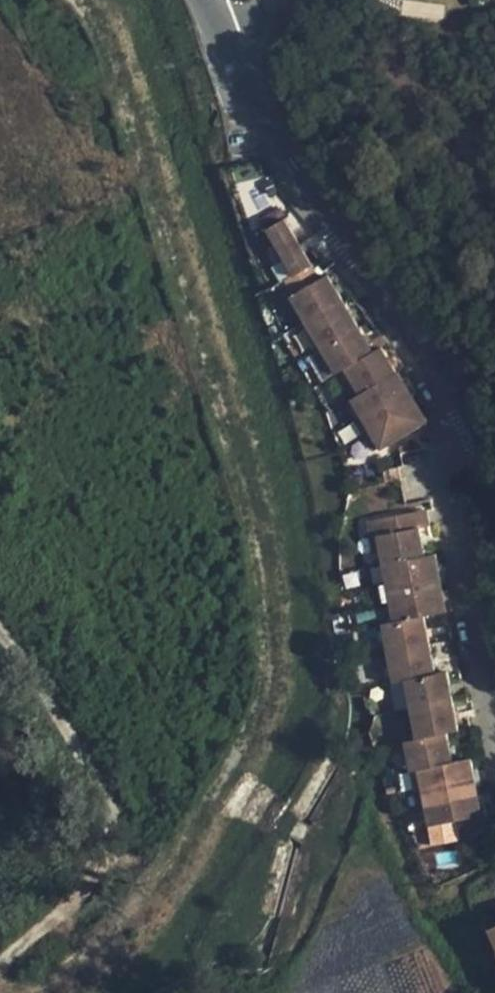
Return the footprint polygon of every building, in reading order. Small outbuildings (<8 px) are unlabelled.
[(377,450),(378,453),(426,426),(396,375),(394,377),(379,352),(372,355),(327,277),(319,283),(283,222),(264,232),(291,277),(282,282),(292,297),(290,299),(334,378),(344,373),(358,397),(349,402),(349,406),(377,450)] [(334,378),(349,402),(358,397),(344,373),(334,378)] [(342,410),(371,454),(377,450),(349,406),(342,410)] [(431,827),(432,831),(484,821),(472,762),(454,765),(447,736),(460,734),(447,677),(436,678),(424,620),(447,615),(435,558),(425,560),(418,533),(427,531),(423,513),(372,524),(379,561),(386,591),(389,605),(393,626),(381,629),(382,634),(384,644),(391,673),(392,683),(393,687),(406,685),(419,744),(406,746),(412,775),(420,773),(431,827)] [(371,563),(379,561),(372,524),(363,525),(371,563)] [(383,607),(389,605),(386,591),(379,592),(383,607)] [(377,646),(384,644),(382,634),(375,636),(377,646)] [(386,684),(392,683),(391,673),(383,674),(386,684)] [(423,829),(431,827),(420,773),(412,775),(423,829)]
